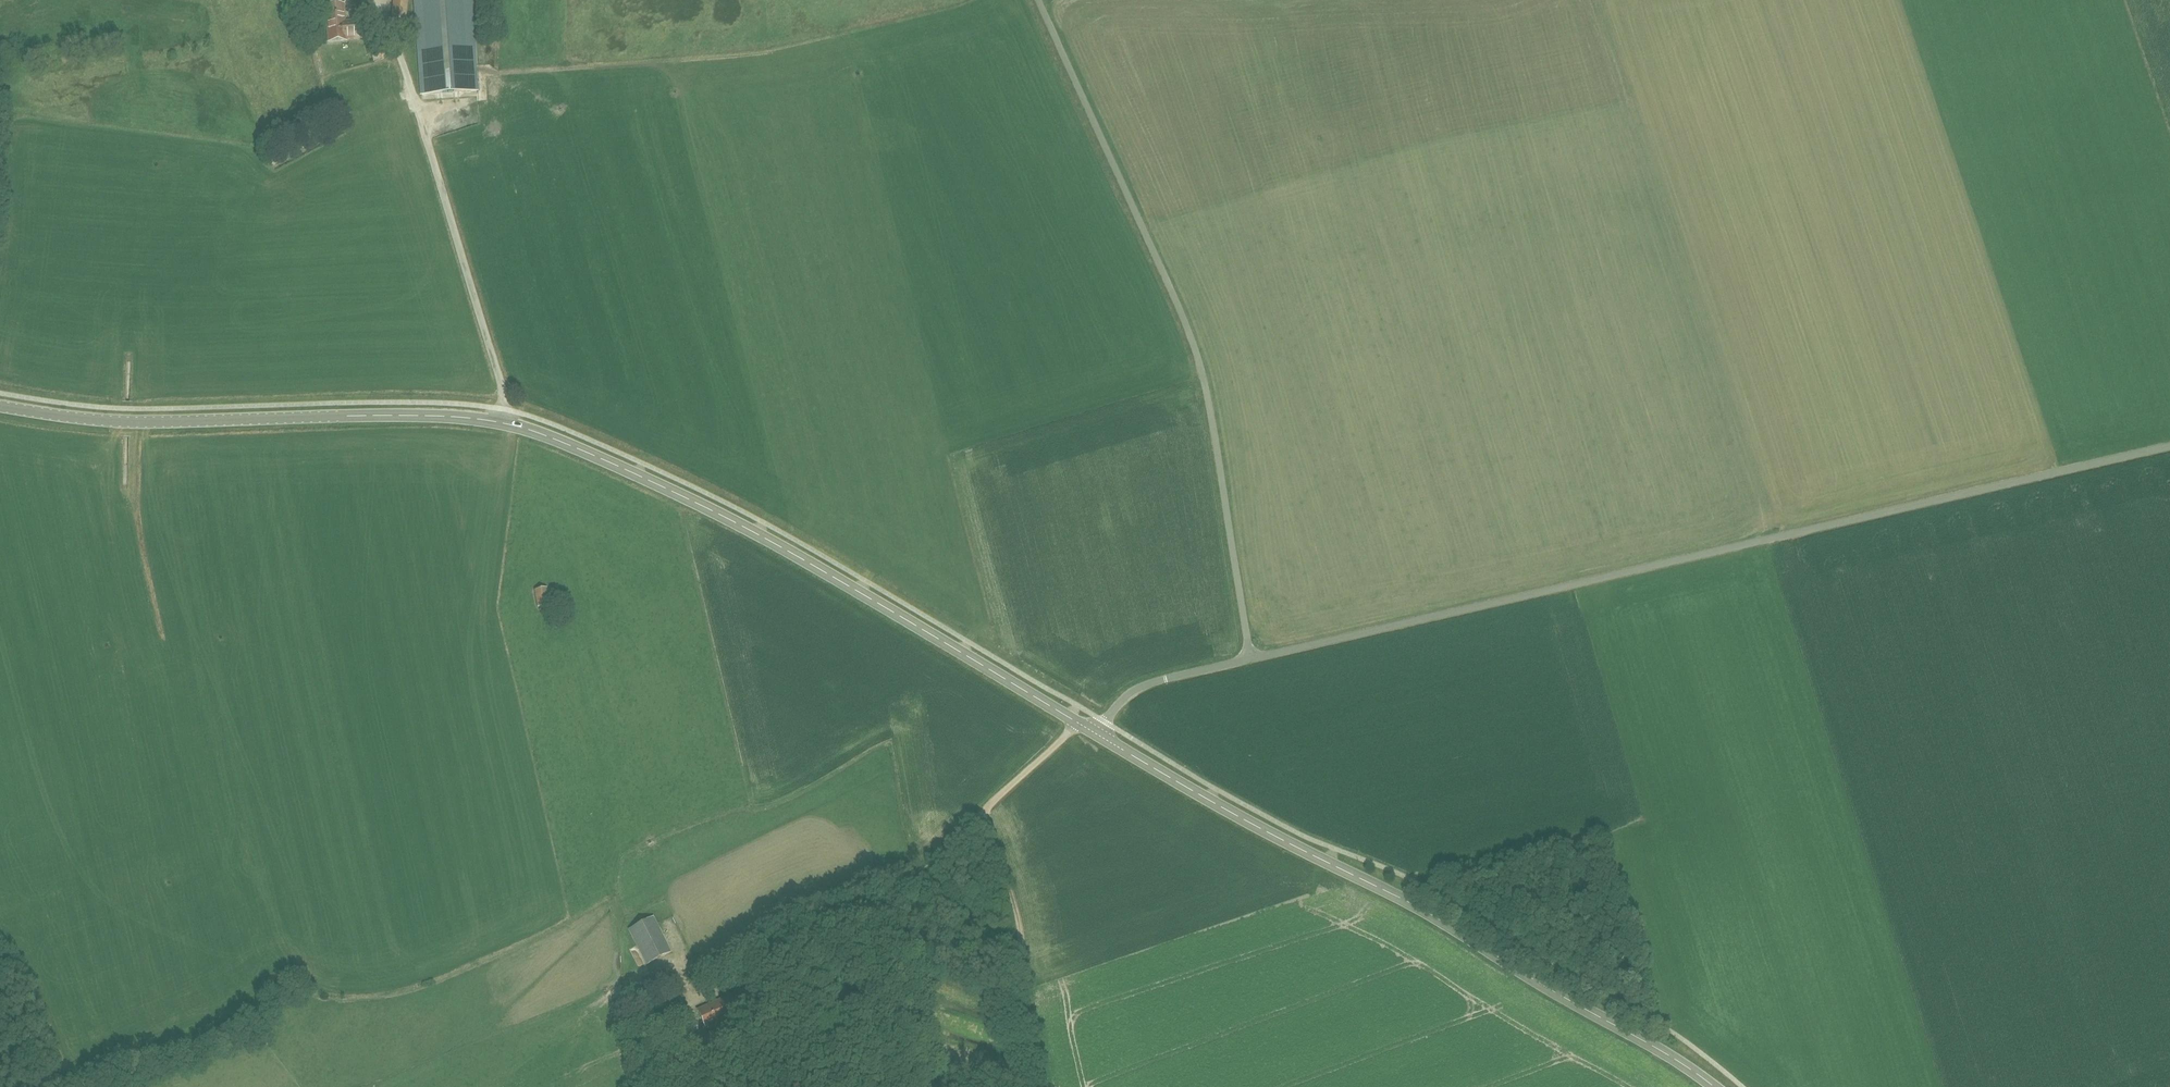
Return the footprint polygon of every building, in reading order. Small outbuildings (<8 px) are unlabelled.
[(408,0),(393,0),(391,21),(406,23),(408,0)] [(421,75),(422,95),(425,95),(477,91),(475,71),(470,0),(415,0),(419,56),(421,75)] [(344,5),(326,6),(329,42),(346,41),(346,39),(361,38),(360,21),(345,22),(344,5)] [(396,21),(390,24),(396,40),(402,38),(396,21)] [(538,607),(550,605),(547,589),(535,591),(538,607)] [(647,964),(671,952),(653,917),(629,930),(647,964)] [(649,997),(669,989),(662,972),(642,981),(649,997)] [(706,1030),(757,1006),(748,987),(697,1010),(706,1030)] [(734,1039),(741,1036),(735,1023),(728,1026),(734,1039)]
